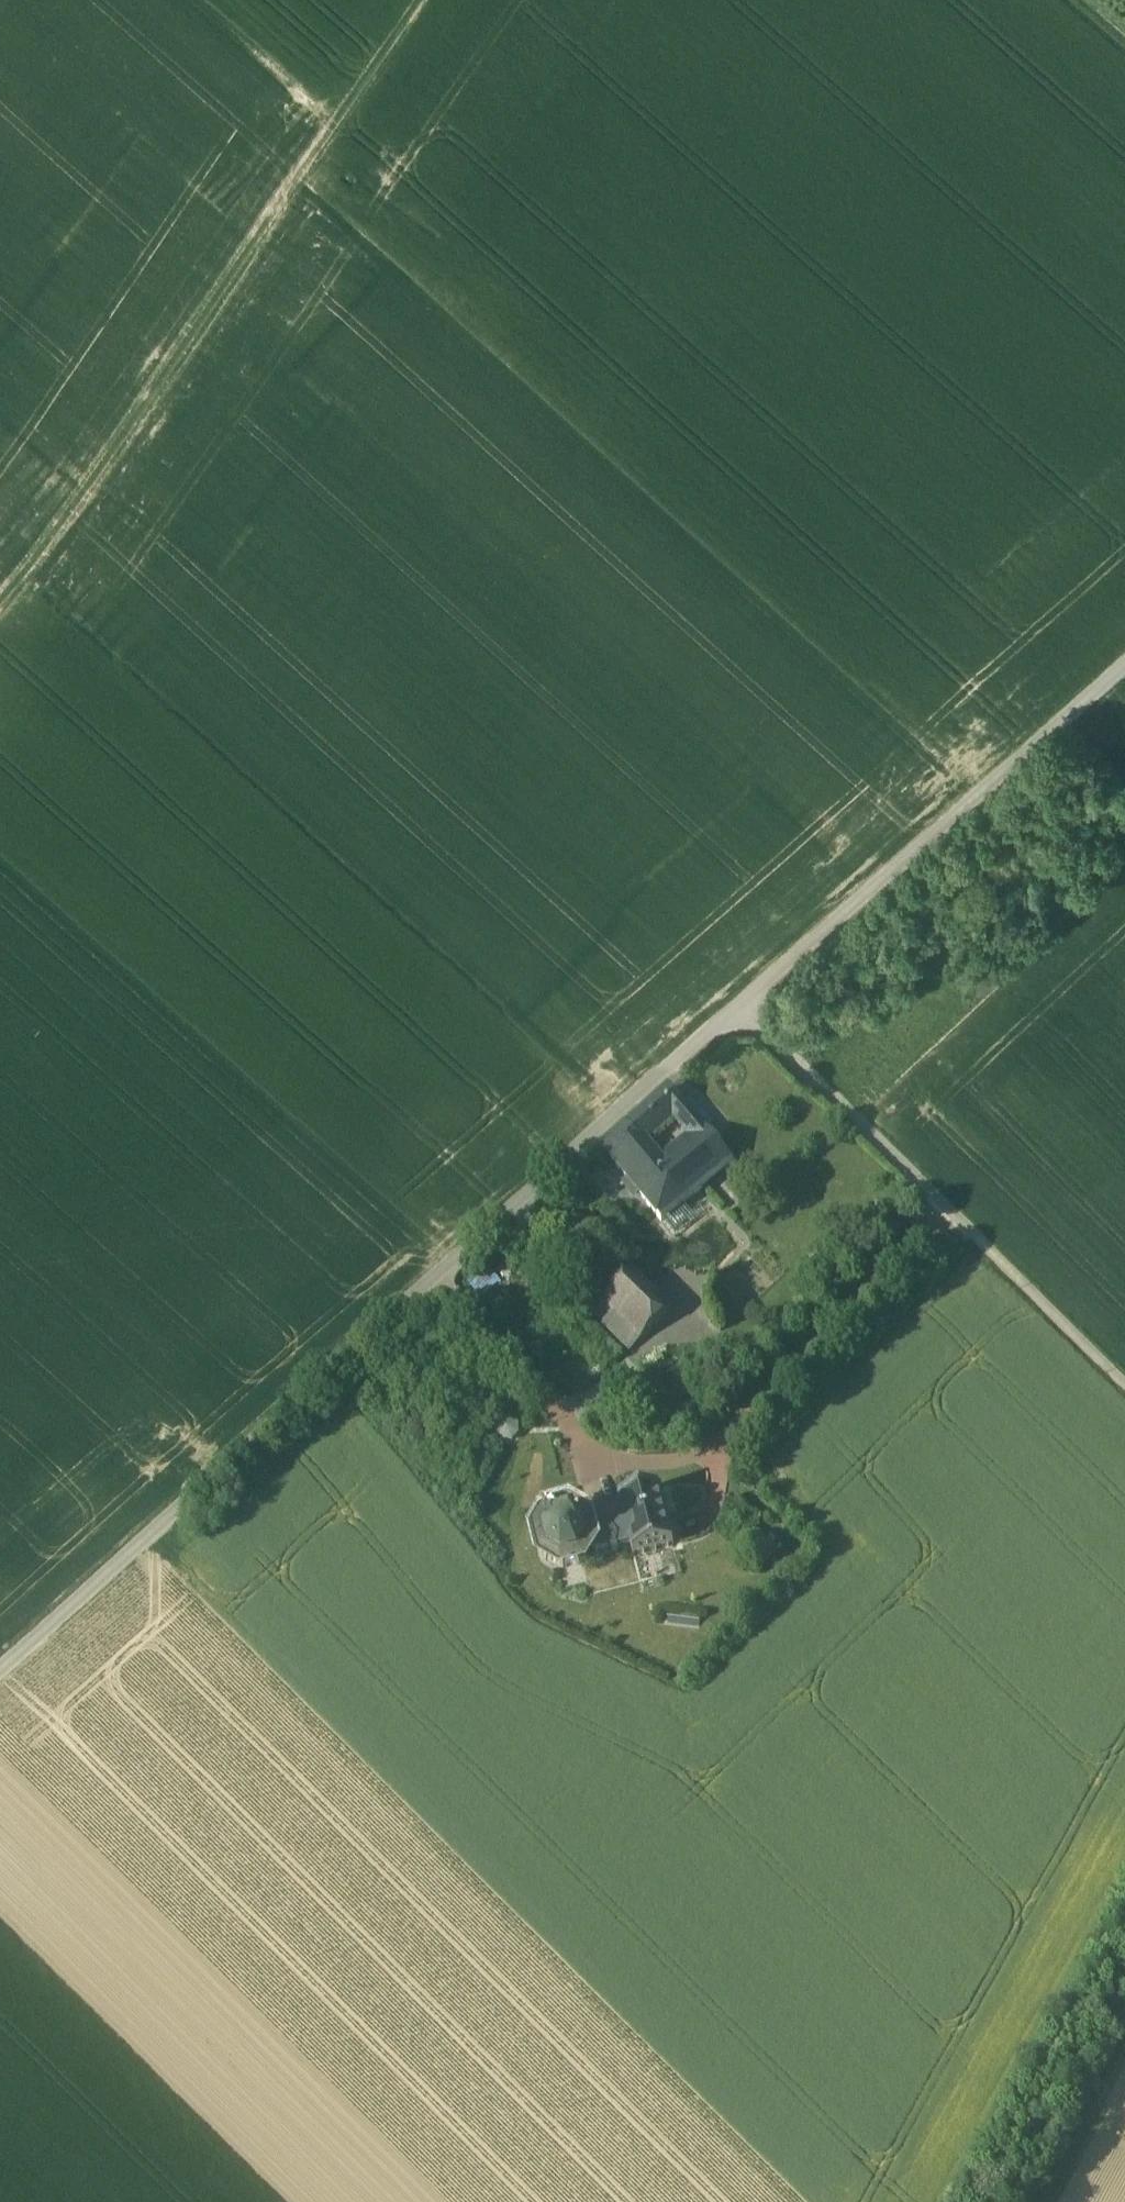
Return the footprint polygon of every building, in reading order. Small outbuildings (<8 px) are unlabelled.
[(656,1161),(643,1171),(653,1183),(641,1197),(663,1224),(734,1165),(670,1091),(660,1101),(673,1116),(688,1134),(656,1161)] [(660,1101),(648,1111),(661,1127),(673,1116),(660,1101)] [(648,1111),(604,1152),(641,1197),(653,1183),(643,1171),(656,1161),(642,1145),(661,1127),(648,1111)] [(668,1315),(631,1278),(596,1310),(635,1349),(642,1342),(668,1315)] [(661,1493),(620,1503),(632,1550),(634,1559),(674,1549),(661,1493)] [(622,1512),(588,1520),(590,1528),(587,1530),(592,1550),(595,1551),(597,1559),(632,1550),(622,1512)] [(569,1521),(553,1525),(553,1524),(550,1526),(550,1527),(542,1541),(541,1541),(541,1544),(545,1560),(547,1563),(561,1571),(561,1572),(564,1572),(580,1567),(581,1568),(583,1566),(592,1550),(587,1530),(572,1521),(569,1520),(569,1521)]
